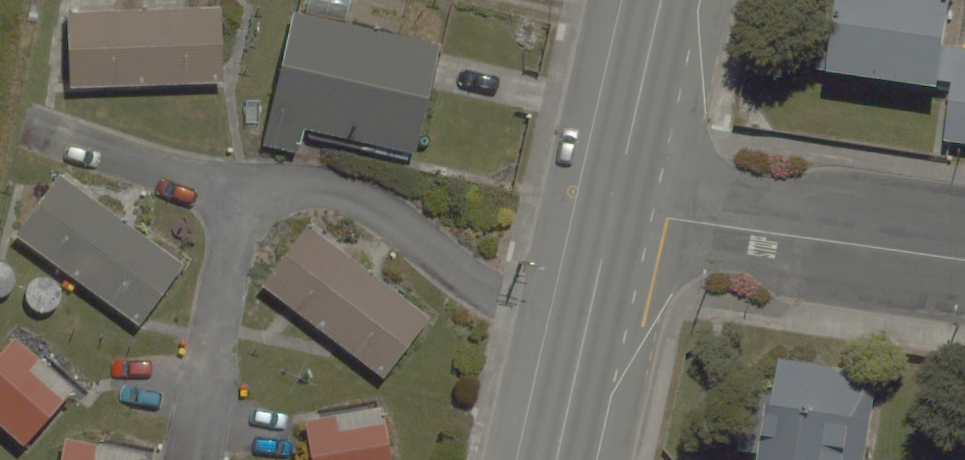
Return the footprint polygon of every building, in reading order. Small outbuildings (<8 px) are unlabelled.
[(953,69),(961,0),(843,0),(834,80),(947,93),(941,148),(964,151),(964,70),(953,69)] [(419,158),(445,46),(290,10),(258,150),(296,159),(303,131),(419,158)] [(218,12),(67,16),(69,94),(220,90),(218,12)] [(183,280),(69,182),(18,241),(131,340),(183,280)] [(424,331),(310,232),(259,292),(372,390),(424,331)] [(15,346),(0,361),(0,436),(17,453),(54,416),(23,385),(38,370),(15,346)] [(766,391),(754,459),(853,459),(863,409),(766,391)] [(302,428),(309,459),(387,459),(382,433),(339,442),(334,421),(302,428)] [(65,445),(62,459),(96,459),(98,451),(65,445)]
